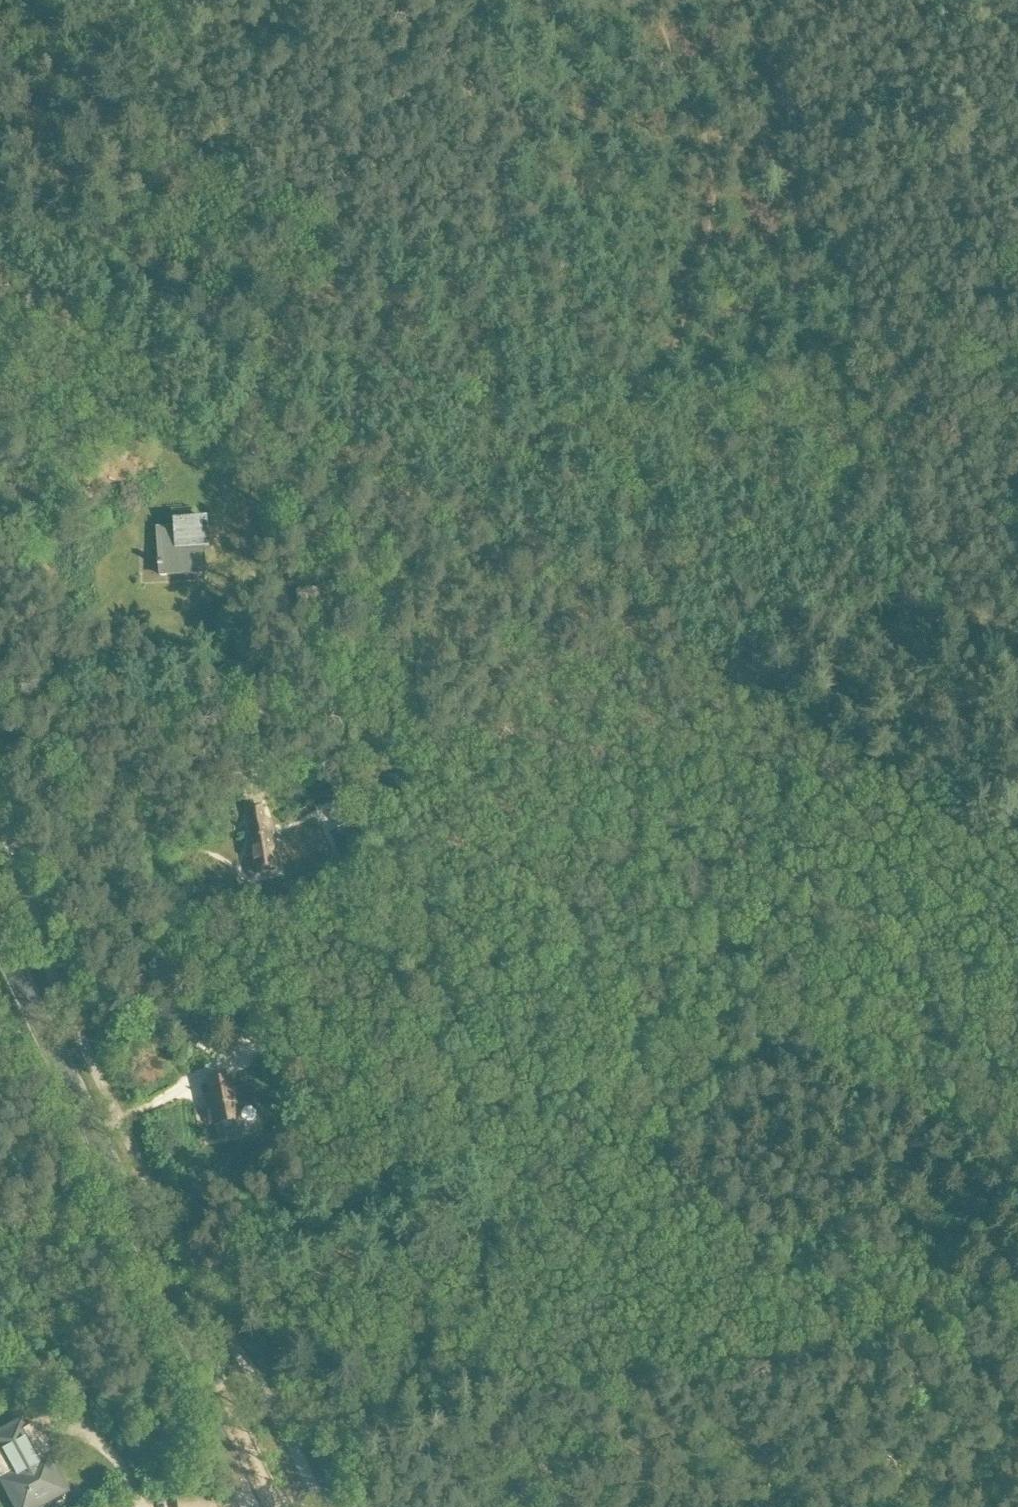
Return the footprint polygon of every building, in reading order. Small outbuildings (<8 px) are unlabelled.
[(208,521),(173,523),(173,527),(156,528),(156,529),(157,529),(159,563),(157,563),(158,567),(160,567),(160,576),(206,573),(206,561),(204,562),(204,548),(210,548),(208,521)] [(256,874),(277,870),(272,850),(269,836),(267,834),(265,825),(267,825),(266,822),(263,822),(261,807),(250,808),(252,832),(252,845),(250,845),(256,874)] [(346,863),(364,855),(353,831),(335,839),(346,863)] [(210,1084),(213,1096),(203,1098),(205,1111),(209,1110),(213,1129),(218,1128),(219,1135),(222,1137),(237,1133),(240,1130),(238,1121),(239,1120),(233,1092),(232,1093),(229,1080),(210,1084)] [(65,1492),(51,1467),(46,1470),(21,1424),(0,1436),(0,1455),(13,1479),(4,1483),(17,1506),(38,1506),(65,1492)]
